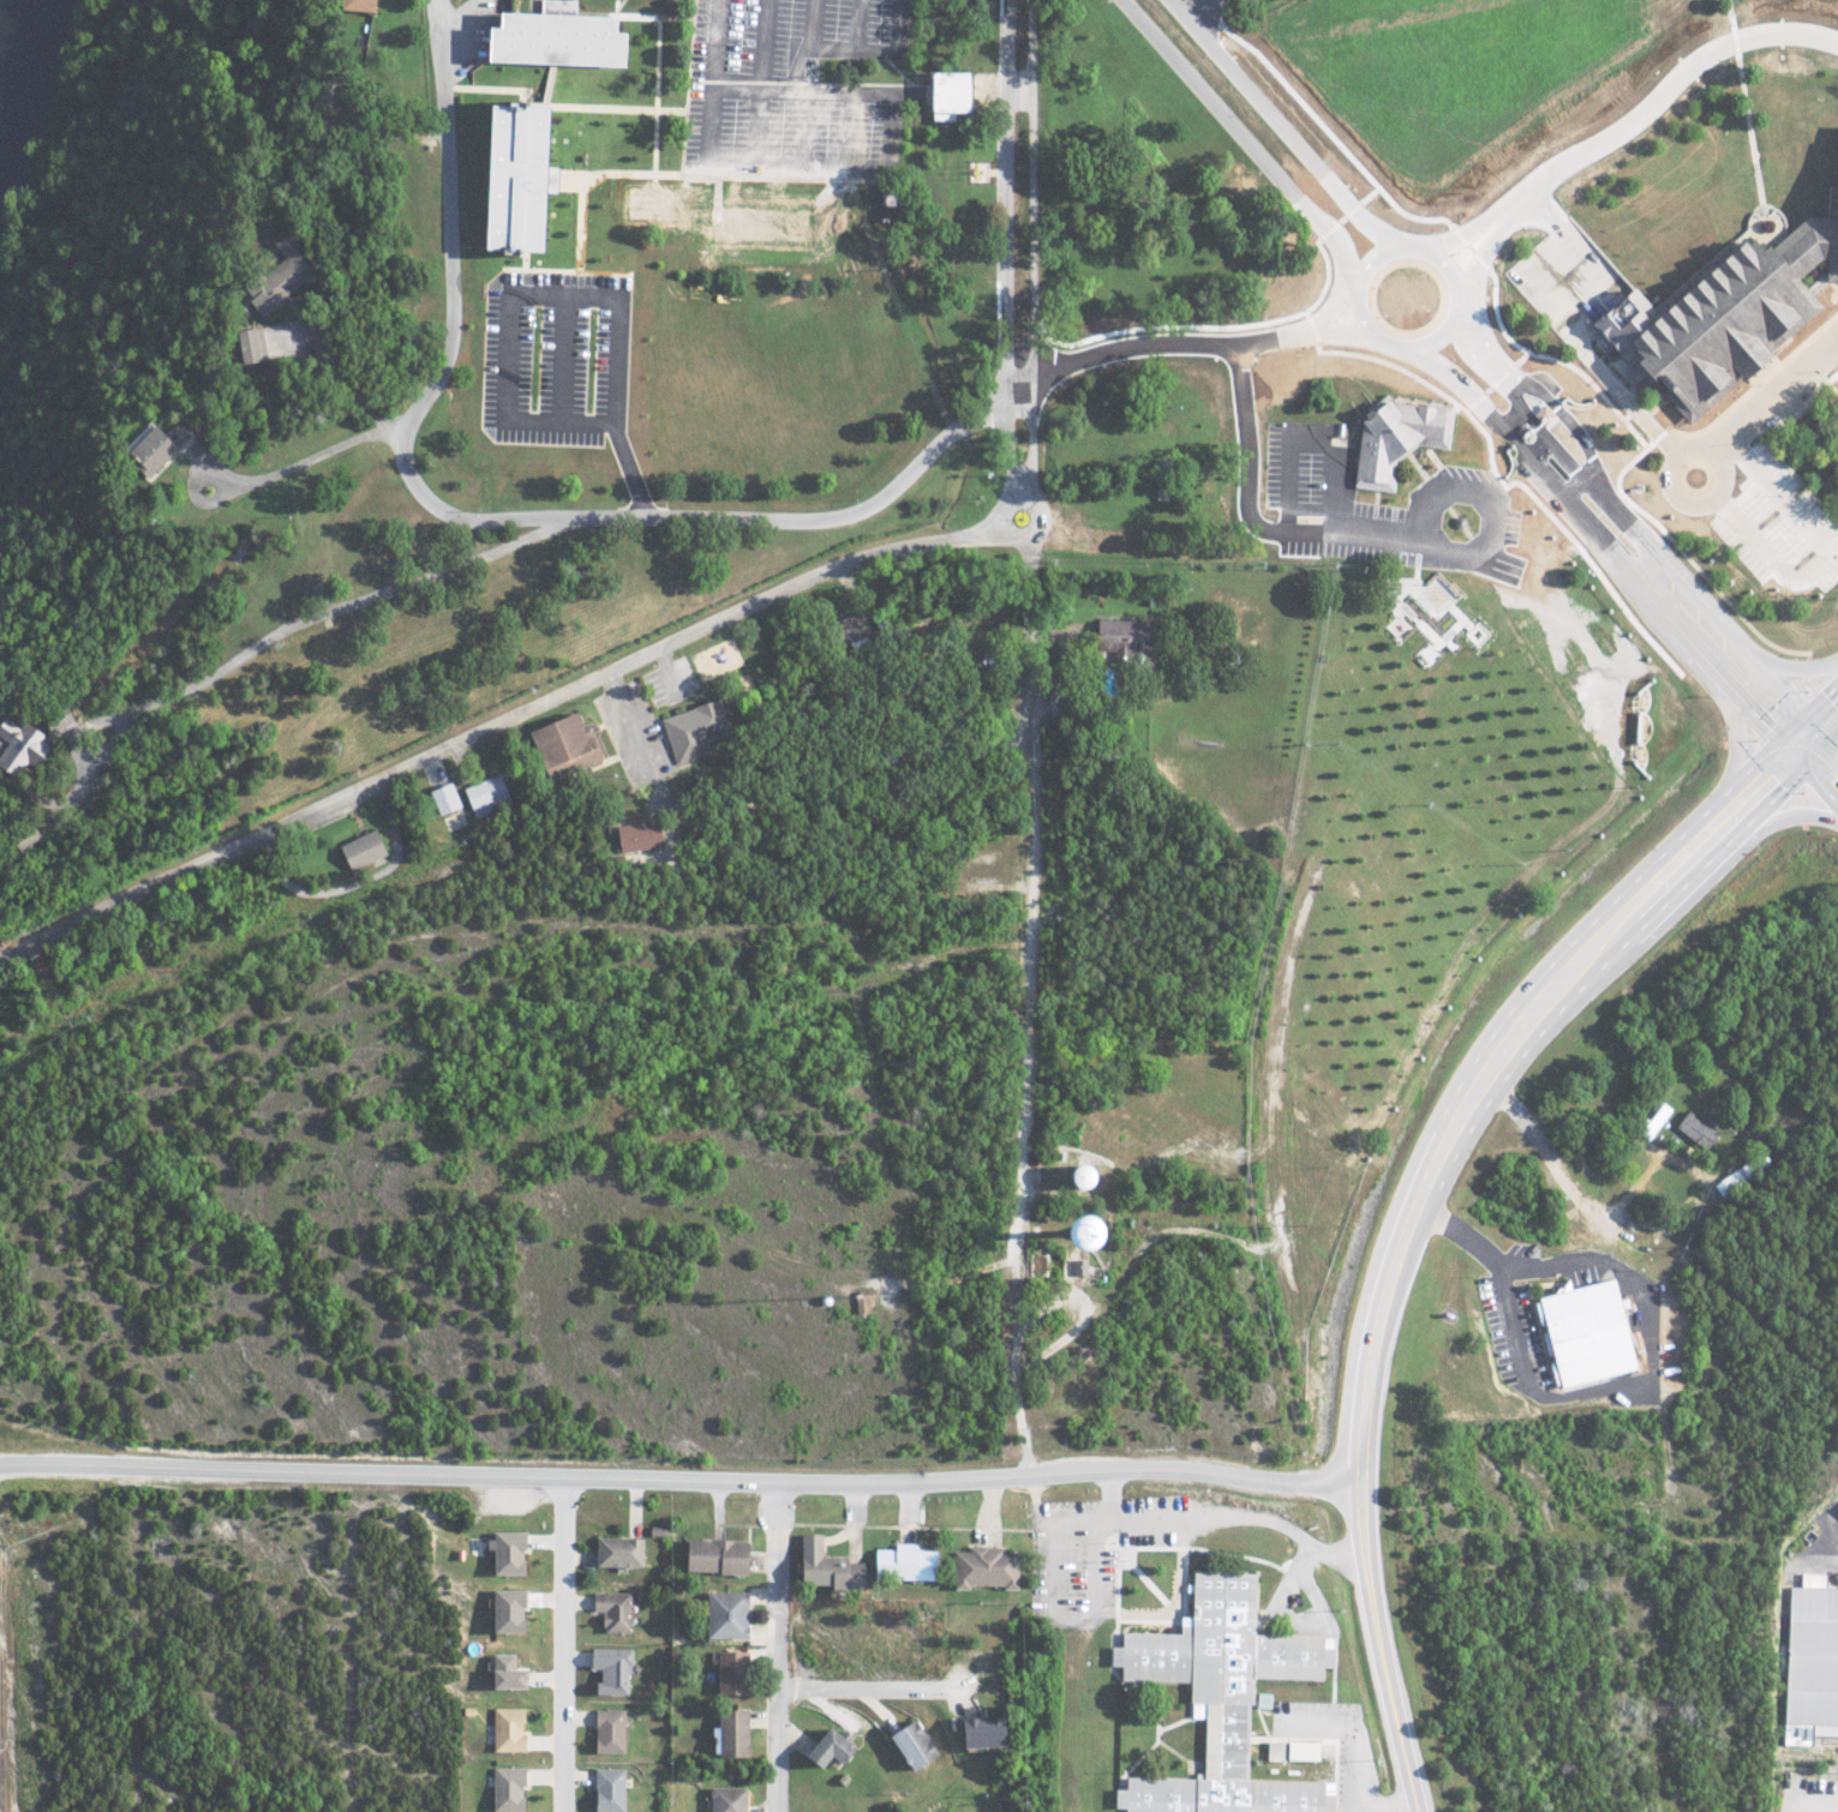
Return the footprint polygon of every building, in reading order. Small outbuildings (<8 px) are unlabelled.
[(370,11),(370,0),(335,0),(334,9),(370,11)] [(545,7),(545,0),(580,0),(580,2),(580,10),(545,7)] [(503,5),(502,19),(490,19),(487,53),(549,56),(629,61),(631,25),(621,24),(622,13),(580,10),(545,7),(503,5)] [(944,66),(944,80),(942,106),(983,107),(984,80),(984,67),(944,66)] [(962,111),(962,71),(921,72),(922,112),(962,111)] [(492,96),(510,97),(510,90),(525,91),(525,95),(525,98),(546,100),(553,100),(550,162),(549,182),(545,248),(516,247),(516,256),(507,254),(498,254),(499,242),(485,242),(492,96)] [(1760,364),(1819,311),(1828,304),(1813,281),(1837,280),(1837,124),(1822,220),(1800,218),(1762,252),(1743,232),(1614,346),(1659,397),(1687,428),(1760,364)] [(671,185),(658,184),(658,179),(640,179),(640,184),(620,183),(619,224),(670,225),(671,185)] [(259,316),(314,275),(283,233),(269,243),(281,259),(260,274),(256,267),(235,283),(259,316)] [(234,363),(262,359),(259,327),(230,330),(234,363)] [(1360,479),(1399,485),(1401,451),(1411,446),(1414,444),(1425,438),(1453,444),(1457,402),(1396,394),(1364,410),(1360,479)] [(118,454),(146,479),(188,432),(174,420),(160,435),(147,423),(118,454)] [(1148,667),(1149,621),(1093,620),(1092,651),(1114,651),(1114,666),(1148,667)] [(75,720),(64,701),(37,715),(49,735),(75,720)] [(658,716),(671,764),(707,755),(704,740),(724,735),(716,701),(658,716)] [(525,732),(549,784),(597,762),(573,709),(525,732)] [(27,759),(41,764),(51,736),(22,725),(21,726),(0,718),(0,738),(5,740),(0,754),(0,767),(21,775),(27,759)] [(470,817),(512,807),(504,776),(462,786),(470,817)] [(436,815),(460,807),(452,782),(428,790),(436,815)] [(42,836),(27,823),(11,840),(26,853),(42,836)] [(655,823),(614,824),(615,851),(656,849),(655,823)] [(345,871),(381,856),(370,831),(334,846),(345,871)] [(1705,1151),(1717,1132),(1683,1111),(1671,1130),(1705,1151)] [(1063,1238),(1039,1217),(1018,1240),(1042,1262),(1063,1238)] [(1635,1371),(1620,1299),(1617,1300),(1613,1281),(1532,1298),(1551,1389),(1635,1371)] [(487,1576),(518,1577),(519,1551),(522,1551),(523,1532),(489,1532),(488,1540),(481,1540),(481,1551),(487,1551),(487,1576)] [(819,1558),(819,1535),(795,1535),(795,1586),(825,1586),(825,1593),(859,1593),(858,1563),(844,1563),(844,1558),(819,1558)] [(639,1539),(592,1538),(591,1567),(638,1569),(639,1539)] [(742,1575),(743,1542),(680,1541),(679,1573),(742,1575)] [(868,1578),(927,1581),(929,1549),(891,1547),(891,1551),(870,1549),(868,1578)] [(949,1588),(1014,1589),(1015,1549),(966,1548),(966,1553),(950,1552),(949,1588)] [(1247,1678),(1318,1680),(1318,1666),(1329,1666),(1329,1648),(1319,1648),(1319,1636),(1252,1634),(1253,1573),(1198,1572),(1171,1632),(1119,1631),(1118,1646),(1112,1646),(1111,1680),(1188,1682),(1187,1717),(1201,1718),(1200,1778),(1121,1776),(1121,1789),(1110,1788),(1110,1808),(1120,1808),(1120,1811),(1330,1811),(1330,1794),(1320,1794),(1321,1781),(1245,1779),(1247,1678)] [(519,1591),(487,1590),(486,1635),(518,1636),(519,1591)] [(702,1640),(744,1641),(745,1593),(703,1592),(702,1640)] [(626,1650),(586,1649),(586,1670),(597,1670),(596,1683),(591,1683),(591,1693),(625,1694),(626,1650)] [(715,1651),(714,1696),(744,1696),(745,1652),(715,1651)] [(510,1656),(486,1655),(485,1690),(519,1691),(519,1671),(510,1670),(510,1656)] [(1254,1708),(1269,1708),(1269,1693),(1254,1693),(1254,1708)] [(522,1709),(492,1708),(490,1751),(520,1752),(522,1709)] [(591,1752),(621,1753),(622,1709),(592,1709),(591,1752)] [(746,1712),(715,1711),(715,1755),(745,1756),(746,1712)] [(1003,1746),(1002,1716),(952,1717),(953,1748),(1003,1746)] [(883,1732),(902,1769),(930,1755),(911,1718),(883,1732)] [(1279,1759),(1280,1741),(1264,1741),(1263,1758),(1279,1759)] [(1318,1741),(1284,1741),(1284,1760),(1318,1760),(1318,1741)] [(520,1811),(520,1785),(524,1785),(523,1767),(489,1768),(490,1811),(520,1811)] [(591,1811),(622,1811),(622,1769),(592,1768),(591,1811)] [(743,1788),(706,1787),(706,1811),(742,1811),(743,1788)]
